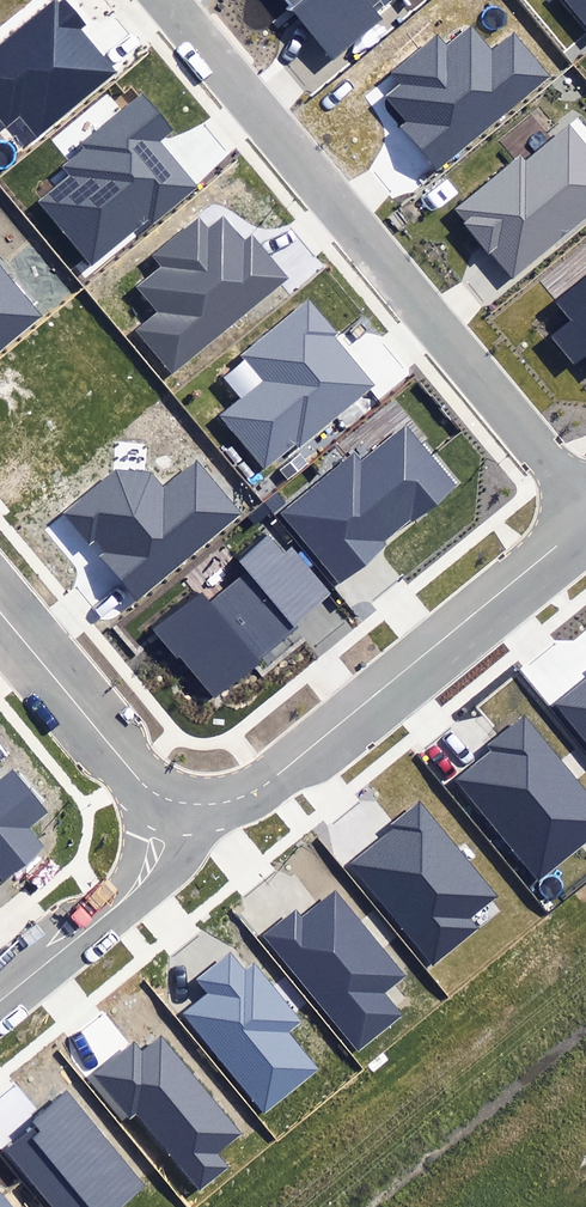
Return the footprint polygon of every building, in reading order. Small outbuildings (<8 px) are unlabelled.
[(37,137),(115,73),(81,31),(87,25),(66,0),(64,0),(59,4),(56,0),(0,46),(0,118),(7,127),(20,117),(37,137)] [(330,59),(381,17),(371,6),(378,0),(282,0),(330,59)] [(585,28),(585,0),(562,0),(585,28)] [(398,130),(436,175),(554,77),(512,26),(490,44),(473,23),(443,47),(436,39),(394,74),(404,85),(388,98),(410,125),(398,130)] [(39,203),(90,267),(148,221),(152,225),(196,189),(159,142),(173,131),(144,94),(82,143),(85,148),(62,167),(71,178),(39,203)] [(585,212),(585,148),(569,128),(523,165),(518,159),(457,209),(465,220),(461,223),(490,257),(497,252),(513,271),(585,212)] [(131,331),(170,376),(286,279),(251,237),(245,242),(222,215),(206,228),(197,217),(149,257),(158,267),(135,287),(156,311),(131,331)] [(42,316),(0,265),(0,350),(42,316)] [(551,301),(567,321),(548,336),(573,368),(585,358),(585,274),(551,301)] [(220,417),(263,469),(296,442),(299,446),(373,385),(334,337),(337,335),(307,300),(242,353),(265,381),(220,417)] [(280,514),(339,586),(389,545),(385,539),(413,517),(415,520),(457,486),(405,424),(359,461),(353,454),(280,514)] [(101,558),(137,601),(243,514),(197,459),(163,487),(151,473),(116,470),(65,512),(88,539),(95,532),(110,550),(101,558)] [(156,630),(211,697),(337,594),(292,541),(285,547),(271,531),(238,558),(248,570),(209,601),(202,593),(156,630)] [(554,707),(585,747),(585,682),(554,707)] [(524,711),(487,742),(494,750),(456,781),(539,880),(585,842),(585,786),(524,711)] [(5,876),(40,846),(27,830),(50,810),(15,770),(0,783),(0,870),(5,876)] [(507,897),(421,797),(391,823),(395,827),(347,868),(435,971),(487,926),(481,920),(507,897)] [(406,975),(334,890),(302,917),(295,909),(264,936),(360,1049),(402,1013),(385,993),(406,975)] [(300,1022),(254,964),(245,971),(229,951),(195,979),(208,995),(183,1014),(261,1112),(316,1069),(287,1032),(300,1022)] [(136,1040),(93,1075),(128,1119),(137,1112),(201,1189),(226,1168),(214,1153),(240,1133),(161,1036),(144,1050),(136,1040)] [(49,1206),(122,1206),(148,1186),(68,1090),(31,1121),(36,1127),(4,1153),(49,1206)] [(0,1193),(0,1206),(12,1206),(0,1193)]
